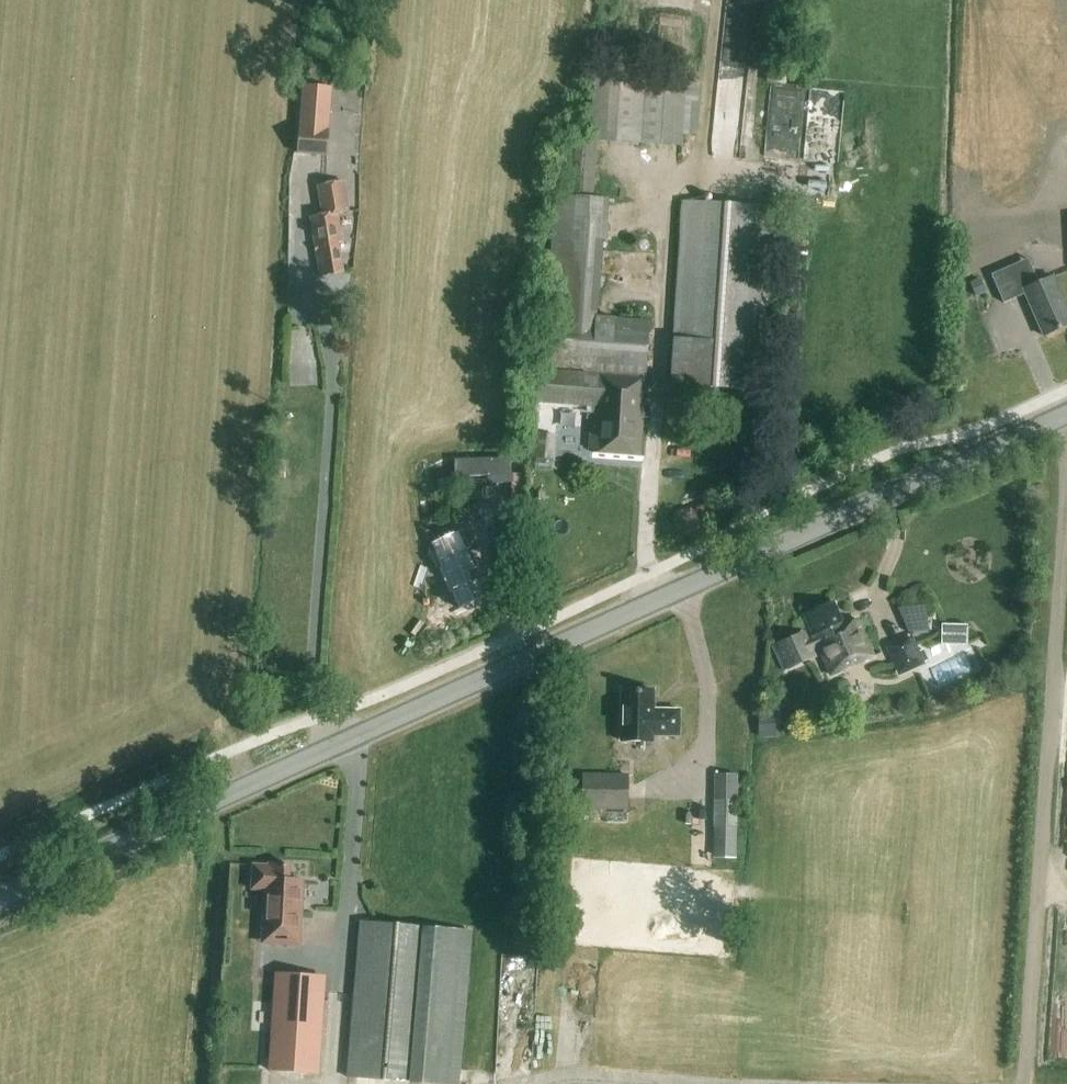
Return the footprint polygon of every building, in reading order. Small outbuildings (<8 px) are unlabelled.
[(699,83),(645,79),(595,75),(590,140),(681,147),(681,136),(695,137),(699,83)] [(295,156),(326,159),(328,130),(298,128),(295,156)] [(639,457),(649,323),(596,318),(601,240),(605,240),(607,199),(593,199),(597,142),(562,139),(544,370),(539,370),(536,402),(558,404),(557,422),(580,424),(581,413),(594,414),(594,426),(590,425),(588,450),(592,450),(592,453),(639,457)] [(343,274),(338,242),(341,241),(337,213),(349,211),(343,182),(316,187),(321,216),(310,218),(315,246),(319,278),(343,274)] [(670,385),(703,387),(759,391),(771,207),(683,202),(670,385)] [(993,278),(1008,312),(1028,303),(1042,336),(1066,326),(1066,310),(1053,277),(1037,284),(1028,263),(993,278)] [(979,279),(969,283),(975,297),(986,293),(979,279)] [(322,364),(304,365),(305,387),(323,386),(322,364)] [(669,403),(692,404),(693,386),(670,385),(669,403)] [(534,452),(554,452),(555,431),(534,430),(534,452)] [(514,463),(497,464),(498,480),(515,479),(514,463)] [(463,525),(465,530),(460,532),(465,541),(469,538),(476,553),(510,537),(497,509),(463,525)] [(474,573),(478,571),(470,554),(440,567),(459,610),(485,598),(474,573)] [(803,615),(813,638),(806,641),(802,633),(777,644),(788,668),(813,657),(810,650),(817,646),(830,675),(873,656),(856,619),(843,625),(832,602),(803,615)] [(899,610),(909,633),(928,631),(925,607),(899,610)] [(885,649),(898,677),(924,666),(911,637),(885,649)] [(653,710),(653,691),(621,691),(620,741),(653,741),(653,736),(679,736),(679,710),(653,710)] [(758,738),(775,738),(775,714),(758,714),(758,738)] [(582,775),(581,808),(627,809),(628,776),(582,775)] [(713,829),(737,829),(738,776),(714,776),(713,829)] [(302,884),(288,883),(289,866),(268,864),(268,866),(253,865),(251,890),(264,890),(261,946),(298,948),(302,884)] [(360,921),(346,1077),(428,1083),(455,1083),(468,930),(360,921)] [(315,1076),(322,980),(274,977),(267,1073),(315,1076)]
